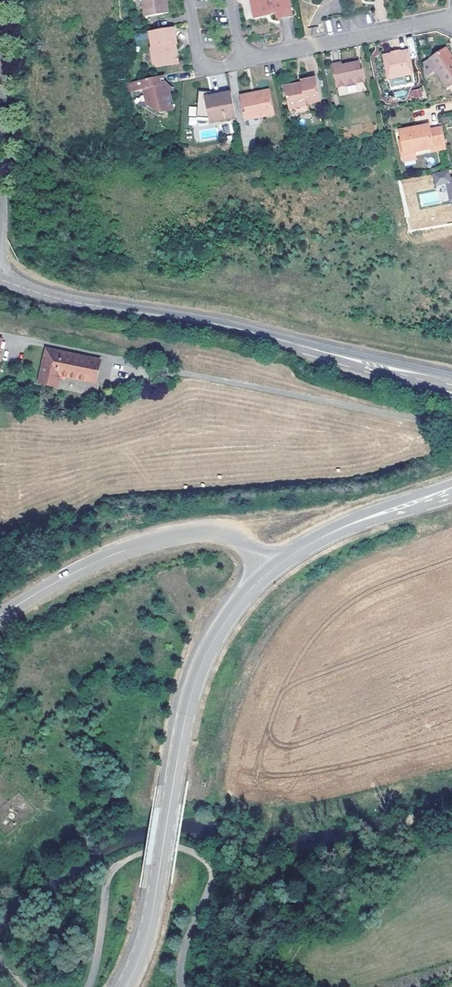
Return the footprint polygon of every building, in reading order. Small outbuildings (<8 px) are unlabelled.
[(146,1),(147,8),(145,10),(146,17),(169,14),(167,1),(167,0),(144,0),(146,1)] [(289,0),(253,0),(256,17),(268,15),(267,11),(277,10),(278,13),(279,18),(292,15),(289,0)] [(178,44),(175,28),(150,32),(153,47),(151,48),(154,64),(159,67),(180,64),(178,53),(175,52),(174,44),(176,44),(178,44)] [(451,85),(451,56),(447,49),(430,61),(448,88),(451,85)] [(401,56),(393,57),(393,55),(384,57),(389,80),(390,80),(395,79),(397,75),(402,74),(406,77),(412,76),(413,76),(409,52),(400,54),(401,56)] [(338,89),(366,84),(363,72),(362,72),(360,64),(354,65),(353,64),(343,66),(342,64),(333,66),(338,89)] [(402,74),(397,75),(399,87),(414,84),(412,76),(406,77),(402,74)] [(399,87),(397,75),(395,79),(390,80),(392,88),(399,87)] [(166,82),(165,77),(135,83),(137,93),(147,91),(150,106),(162,115),(175,112),(171,94),(168,94),(166,82)] [(321,103),(317,79),(302,82),(303,86),(299,87),(299,85),(286,88),(291,110),(307,107),(307,105),(321,103)] [(176,93),(166,82),(168,94),(171,94),(176,93)] [(137,93),(135,83),(128,85),(131,94),(137,93)] [(411,91),(414,100),(425,96),(421,87),(411,91)] [(219,123),(237,119),(231,93),(225,94),(211,97),(211,93),(199,93),(198,119),(211,120),(219,120),(219,123)] [(253,97),(252,95),(241,97),(246,122),(263,118),(275,116),(271,94),(253,97)] [(309,106),(307,107),(291,110),(292,118),(311,114),(309,106)] [(264,120),(263,118),(246,122),(247,129),(260,127),(264,120)] [(437,152),(447,151),(443,130),(431,132),(417,134),(416,130),(401,133),(403,142),(401,143),(404,159),(416,157),(415,154),(437,150),(437,152)] [(450,175),(449,170),(432,172),(434,185),(446,184),(449,202),(451,201),(451,175),(450,175)] [(95,382),(99,360),(46,350),(40,383),(57,386),(59,375),(95,382)] [(93,393),(95,382),(59,375),(57,386),(93,393)]
